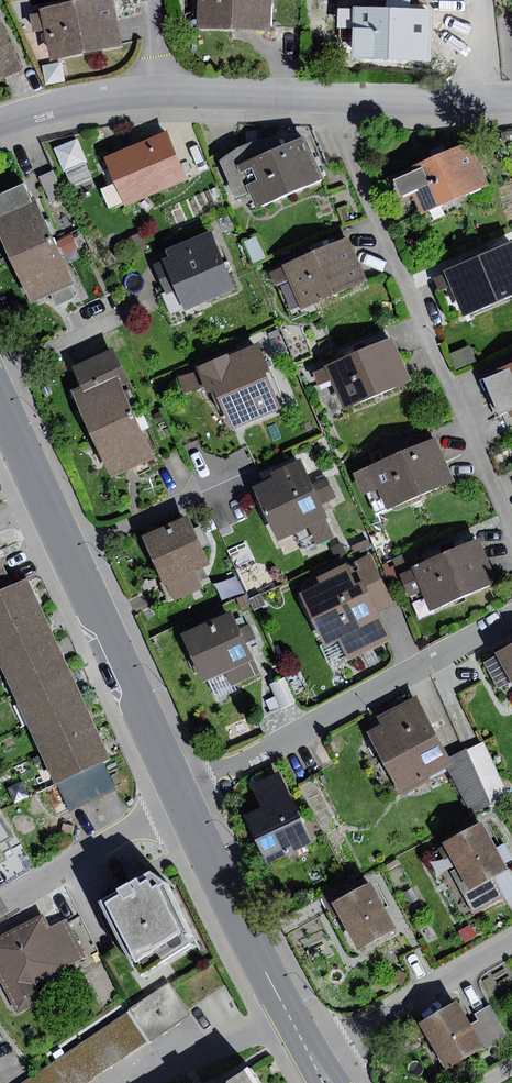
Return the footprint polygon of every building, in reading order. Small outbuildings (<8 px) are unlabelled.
[(122,46),(113,0),(90,0),(42,8),(51,59),(122,46)] [(272,29),(272,0),(198,0),(198,28),(272,29)] [(353,60),(428,63),(430,10),(355,7),(355,11),(355,29),(353,60)] [(355,29),(355,11),(345,11),(344,29),(355,29)] [(0,25),(0,77),(1,78),(22,68),(2,25),(0,25)] [(166,132),(104,157),(124,204),(185,179),(166,132)] [(238,165),(282,146),(278,136),(268,138),(253,141),(242,146),(229,153),(220,161),(236,198),(249,193),(238,165)] [(256,208),(323,180),(305,136),(282,146),(238,165),(249,193),(256,208)] [(77,139),(55,147),(65,172),(87,163),(77,139)] [(470,141),(387,176),(398,201),(412,195),(422,216),(490,186),(470,141)] [(53,170),(39,176),(51,204),(65,198),(53,170)] [(53,241),(37,203),(33,205),(23,184),(0,194),(0,236),(10,260),(53,241)] [(189,313),(237,292),(210,230),(169,248),(173,257),(155,264),(166,289),(176,284),(189,313)] [(139,235),(125,241),(131,255),(145,249),(139,235)] [(301,309),(368,280),(349,236),(282,265),(283,267),(288,279),(301,309)] [(256,237),(244,242),(253,263),(265,258),(256,237)] [(53,241),(10,260),(29,302),(51,292),(56,305),(74,297),(69,285),(72,284),(53,241)] [(446,272),(452,285),(465,315),(511,294),(511,243),(446,272)] [(288,279),(283,267),(270,272),(275,284),(288,279)] [(452,285),(446,272),(434,277),(439,290),(452,285)] [(393,338),(325,366),(331,380),(343,410),(411,382),(393,338)] [(258,341),(196,366),(197,371),(204,388),(207,394),(215,390),(230,428),(279,408),(265,372),(269,370),(258,341)] [(469,345),(450,354),(456,370),(476,361),(469,345)] [(83,391),(118,377),(125,374),(114,347),(72,365),(83,391)] [(331,380),(325,366),(313,371),(318,384),(331,380)] [(480,379),(497,419),(511,412),(511,366),(480,379)] [(204,388),(197,371),(178,376),(182,393),(204,388)] [(91,433),(134,413),(118,377),(83,391),(74,395),(91,433)] [(161,411),(154,415),(158,424),(165,421),(161,411)] [(134,413),(91,433),(112,476),(134,465),(139,474),(152,468),(149,461),(155,458),(134,413)] [(436,438),(353,473),(363,495),(378,489),(387,511),(455,482),(436,438)] [(273,477),(253,486),(278,541),(309,528),(327,519),(329,518),(323,504),(337,497),(328,476),(313,483),(302,459),(271,473),(273,477)] [(189,514),(141,535),(171,602),(202,588),(195,571),(211,564),(189,514)] [(327,519),(309,528),(317,545),(335,537),(327,519)] [(421,563),(399,572),(409,596),(422,591),(430,611),(497,583),(479,539),(421,563)] [(393,559),(399,572),(421,563),(415,550),(393,559)] [(371,553),(346,564),(355,585),(364,581),(378,611),(395,603),(371,553)] [(12,585),(0,558),(0,591),(12,585)] [(319,583),(299,593),(325,647),(340,640),(349,659),(392,639),(378,611),(364,581),(355,585),(346,564),(317,578),(319,583)] [(44,611),(29,578),(12,585),(0,591),(0,630),(44,611)] [(232,610),(180,633),(202,682),(226,671),(232,685),(260,673),(232,610)] [(1,666),(58,640),(44,611),(0,630),(0,663),(1,666)] [(1,666),(15,694),(71,669),(58,640),(1,666)] [(496,653),(497,655),(511,682),(511,644),(496,653)] [(511,682),(497,655),(484,662),(499,689),(511,682)] [(15,694),(27,723),(84,698),(71,669),(15,694)] [(285,677),(270,684),(281,710),(297,702),(285,677)] [(367,733),(399,795),(449,768),(411,696),(373,716),(379,727),(367,733)] [(27,723),(40,752),(97,727),(84,698),(27,723)] [(56,782),(104,761),(111,758),(97,727),(40,752),(53,783),(56,782)] [(484,741),(467,749),(491,803),(509,794),(484,741)] [(467,749),(447,758),(471,813),(491,803),(467,749)] [(116,788),(104,761),(56,782),(68,809),(116,788)] [(247,816),(270,862),(313,841),(279,772),(252,785),(264,808),(247,816)] [(484,822),(445,843),(458,867),(470,890),(494,878),(510,869),(506,863),(511,859),(511,858),(504,844),(497,847),(484,822)] [(504,897),(494,878),(470,890),(458,867),(450,871),(473,914),(504,897)] [(510,869),(494,878),(504,897),(506,901),(511,898),(511,873),(510,869)] [(167,882),(149,872),(99,902),(133,968),(137,966),(141,976),(191,944),(186,936),(190,933),(167,882)] [(332,903),(360,888),(355,878),(320,896),(325,906),(332,903)] [(396,930),(372,882),(360,888),(332,903),(355,950),(396,930)] [(0,936),(0,978),(19,1013),(44,1000),(36,984),(88,956),(67,917),(50,926),(43,914),(0,936)] [(470,925),(458,932),(464,943),(476,936),(470,925)] [(126,1011),(126,1013),(146,1042),(148,1044),(191,1015),(169,982),(126,1011)] [(458,1000),(419,1023),(446,1070),(486,1046),(473,1024),(458,1000)] [(479,1020),(473,1024),(486,1046),(508,1033),(490,1004),(475,1013),(479,1020)] [(21,1082),(84,1082),(146,1042),(126,1013),(21,1082)] [(250,1066),(222,1082),(260,1082),(250,1066)]
